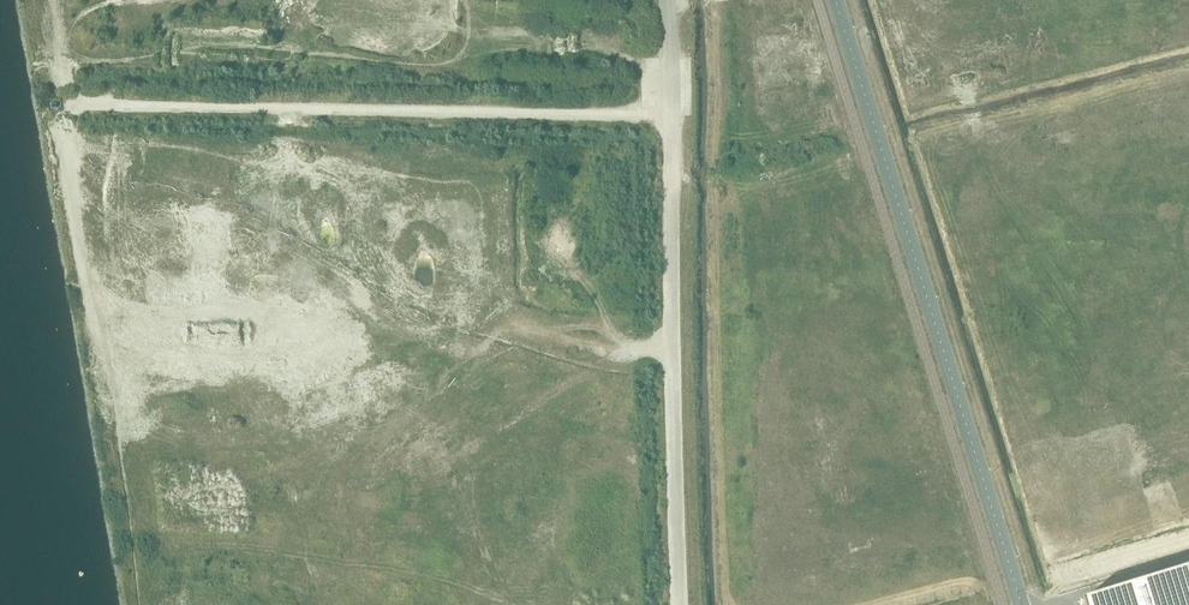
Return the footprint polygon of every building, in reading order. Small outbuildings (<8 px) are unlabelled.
[(1076,598),(1078,604),(1188,604),(1188,563),(1076,598)]
